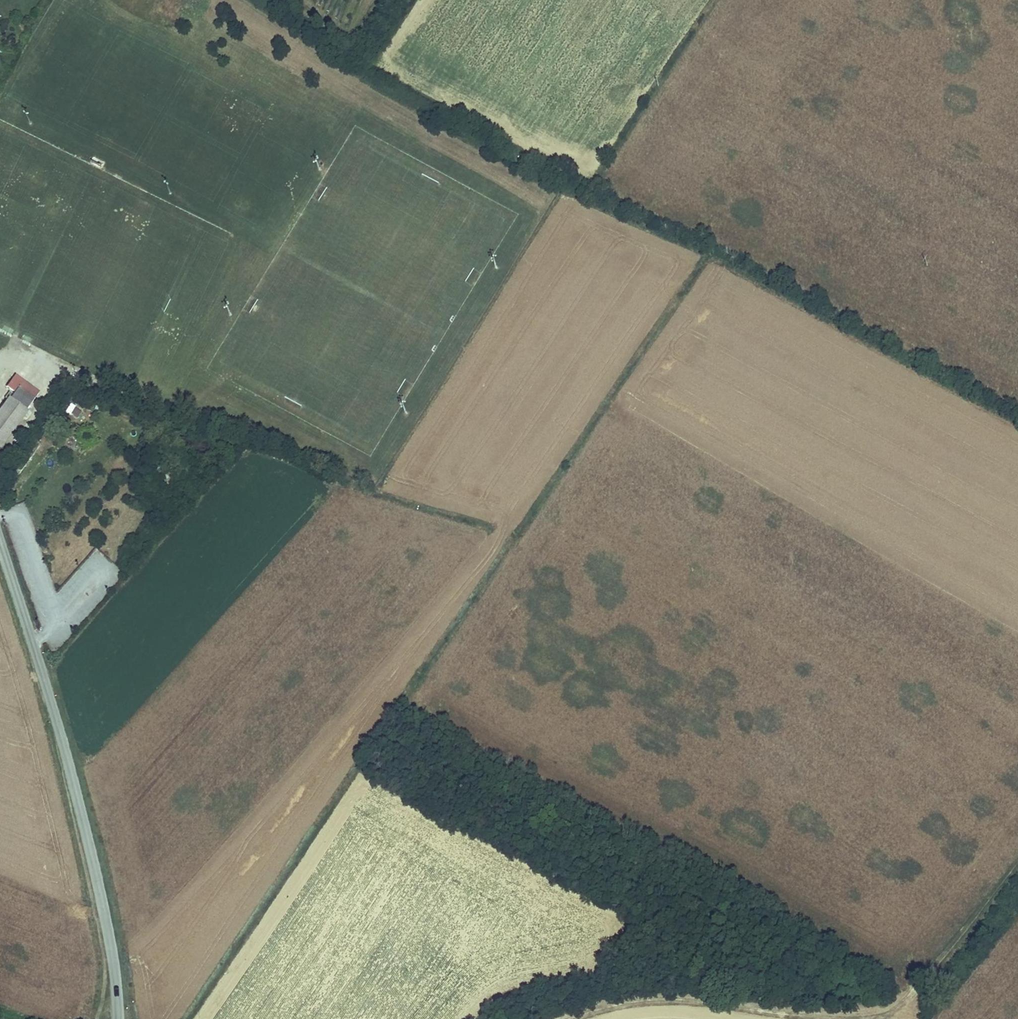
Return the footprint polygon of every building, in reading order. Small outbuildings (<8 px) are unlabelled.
[(16,325),(0,317),(0,331),(10,336),(16,325)] [(0,416),(0,447),(2,449),(44,392),(20,375),(10,388),(17,393),(14,397),(11,395),(3,404),(7,407),(0,416)] [(78,417),(81,411),(71,406),(68,412),(78,417)]
